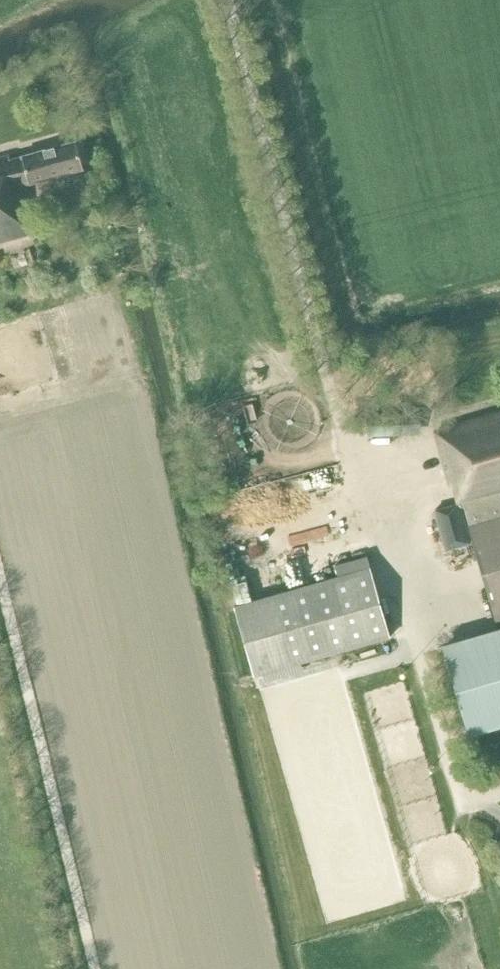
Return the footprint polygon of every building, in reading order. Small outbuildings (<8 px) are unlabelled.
[(82,168),(75,141),(21,155),(20,156),(10,159),(9,154),(0,157),(0,240),(31,232),(19,185),(26,183),(82,168)] [(371,413),(371,425),(396,425),(396,413),(371,413)] [(435,431),(451,487),(453,487),(458,503),(462,502),(495,619),(499,617),(499,413),(435,431)] [(444,549),(469,542),(458,503),(433,511),(444,549)] [(232,606),(252,676),(389,637),(365,555),(333,565),(337,576),(232,606)] [(499,727),(499,628),(442,645),(468,736),(499,727)]
